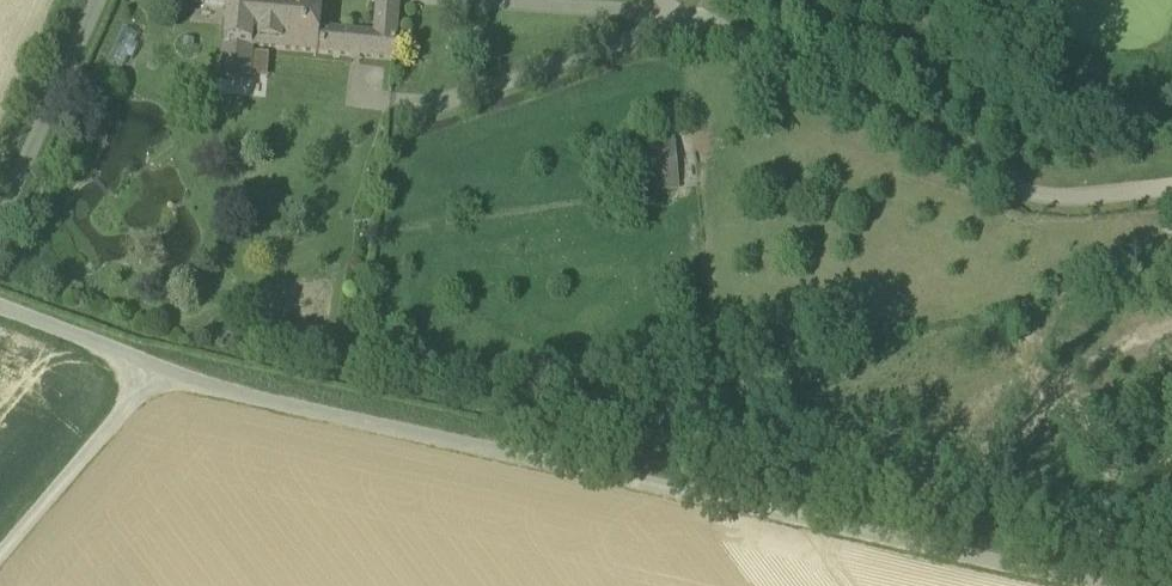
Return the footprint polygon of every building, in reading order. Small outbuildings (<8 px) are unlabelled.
[(229,8),(230,0),(194,0),(193,5),(229,8)] [(253,50),(257,0),(230,0),(229,8),(226,48),(252,50),(253,50)] [(320,56),(321,36),(323,0),(257,0),(253,50),(320,56)] [(395,63),(400,5),(381,3),(378,41),(321,36),(320,56),(395,63)] [(139,37),(126,31),(110,62),(125,68),(129,60),(134,63),(142,48),(135,45),(139,37)] [(250,80),(252,50),(226,48),(224,70),(223,77),(250,80)] [(271,57),(256,56),(254,79),(268,81),(271,57)] [(634,138),(640,196),(681,192),(676,134),(634,138)]
